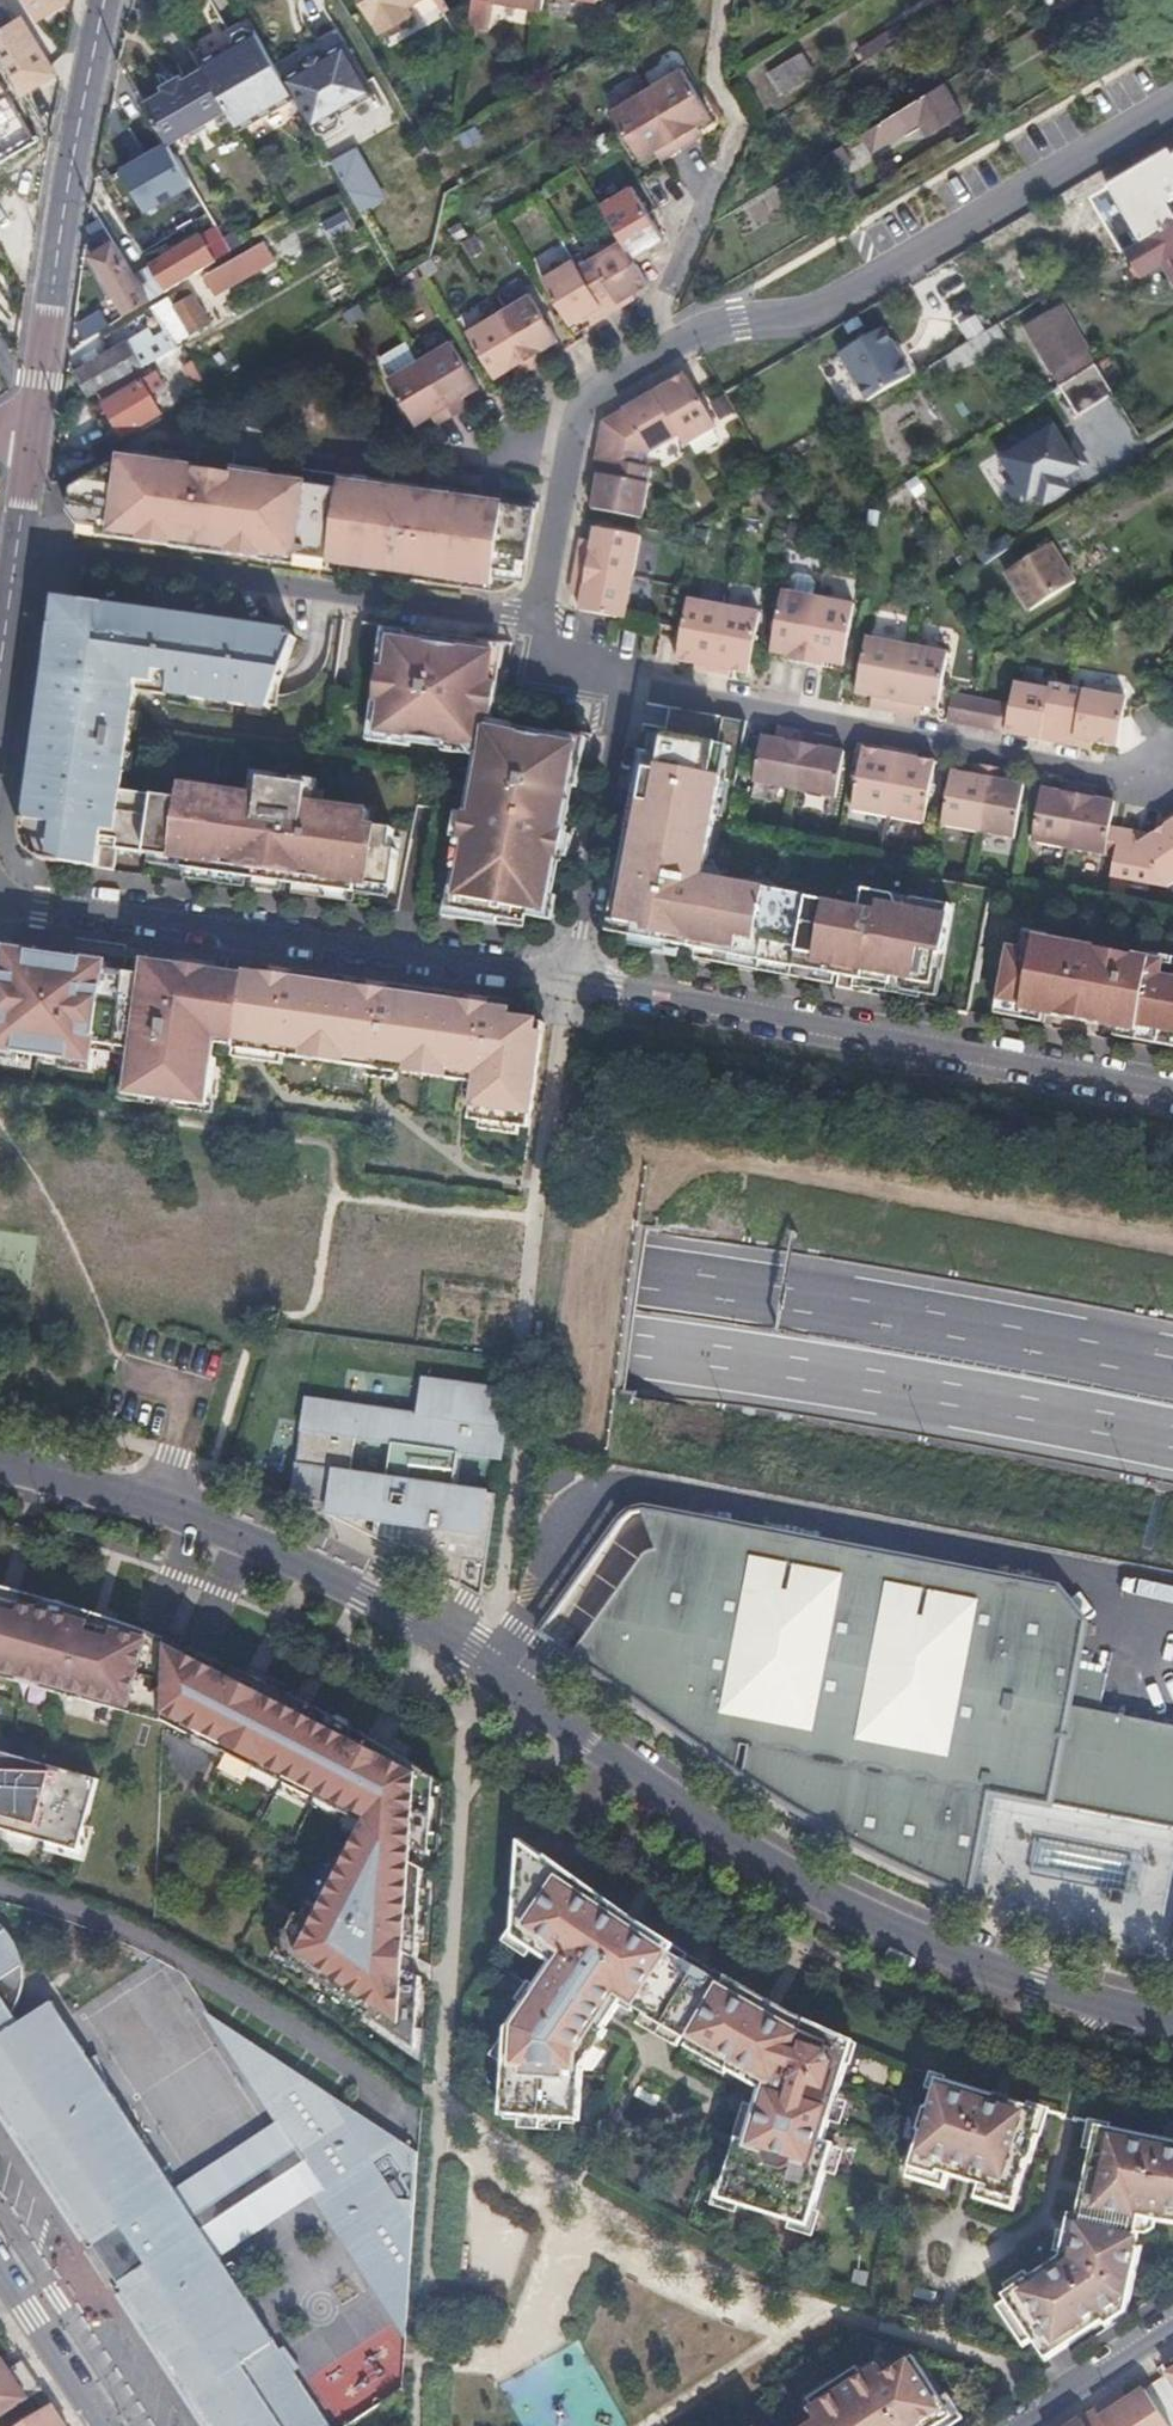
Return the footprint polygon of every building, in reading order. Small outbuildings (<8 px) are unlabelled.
[(38,19),(68,0),(26,0),(38,19)] [(382,33),(395,34),(410,26),(413,14),(409,7),(420,0),(363,0),(382,33)] [(470,24),(487,26),(491,0),(474,0),(470,24)] [(21,15),(0,29),(0,55),(24,93),(56,73),(21,15)] [(867,44),(874,55),(892,44),(911,33),(904,22),(867,44)] [(200,61),(240,130),(295,98),(284,78),(255,29),(253,30),(245,27),(235,33),(233,42),(236,47),(221,55),(219,50),(200,61)] [(920,48),(911,33),(892,44),(902,60),(920,48)] [(233,42),(219,50),(221,55),(236,47),(233,42)] [(375,92),(346,42),(325,55),(322,50),(302,62),(305,66),(284,78),(295,98),(312,128),(314,127),(317,132),(326,133),(339,126),(343,117),(339,112),(375,92)] [(816,73),(803,52),(769,73),(782,93),(816,73)] [(683,67),(647,88),(683,147),(697,138),(704,134),(698,125),(712,116),(683,67)] [(227,109),(204,68),(184,79),(181,75),(163,85),(166,90),(145,102),(169,143),(227,109)] [(0,81),(0,156),(33,136),(0,81)] [(946,83),(863,133),(874,151),(921,123),(928,135),(964,114),(946,83)] [(612,110),(641,159),(656,151),(661,160),(668,156),(683,147),(647,88),(612,110)] [(361,144),(334,159),(363,211),(390,196),(361,144)] [(840,169),(853,161),(843,145),(830,153),(840,169)] [(1157,166),(1158,167),(1143,176),(1151,188),(1172,224),(1172,156),(1157,166)] [(199,193),(177,157),(165,164),(186,201),(199,193)] [(623,239),(637,262),(652,253),(649,248),(666,239),(651,215),(633,185),(601,204),(623,239)] [(330,237),(355,229),(348,208),(323,217),(330,237)] [(100,217),(87,225),(96,238),(108,230),(100,217)] [(217,224),(135,274),(151,300),(233,250),(217,224)] [(1172,224),(1124,252),(1139,277),(1163,264),(1172,281),(1172,224)] [(637,262),(623,239),(579,265),(609,314),(624,305),(636,297),(634,293),(650,283),(637,262)] [(135,274),(115,240),(91,255),(127,314),(151,300),(135,274)] [(261,264),(271,257),(262,243),(252,249),(261,264)] [(214,292),(261,264),(252,249),(205,277),(214,292)] [(543,277),(572,324),(588,314),(593,323),(609,314),(579,265),(575,258),(543,277)] [(531,293),(499,312),(533,368),(548,359),(542,350),(559,340),(531,293)] [(169,331),(177,343),(210,322),(193,294),(174,306),(159,315),(169,331)] [(174,306),(169,297),(153,306),(159,315),(174,306)] [(1027,328),(1058,382),(1095,361),(1063,307),(1027,328)] [(100,312),(73,328),(82,342),(108,326),(100,312)] [(499,312),(468,331),(496,378),(512,368),(518,377),(533,368),(499,312)] [(931,366),(940,381),(1007,340),(998,325),(954,351),(955,352),(931,366)] [(883,329),(839,354),(867,402),(911,376),(883,329)] [(77,370),(91,395),(142,366),(178,346),(177,343),(169,331),(133,352),(127,341),(77,370)] [(453,340),(421,359),(454,415),(469,406),(464,397),(480,387),(453,340)] [(389,377),(417,425),(433,415),(439,424),(454,415),(421,359),(389,377)] [(204,380),(194,361),(183,367),(194,386),(204,380)] [(1063,384),(1080,414),(1118,392),(1100,362),(1063,384)] [(162,414),(143,383),(136,370),(99,391),(107,405),(105,406),(123,437),(162,414)] [(718,428),(686,374),(670,383),(667,379),(652,388),(654,392),(680,437),(686,447),(718,428)] [(601,431),(596,457),(647,467),(649,455),(680,437),(654,392),(623,410),(603,422),(601,431)] [(735,412),(725,395),(712,402),(722,420),(735,412)] [(1077,474),(1091,469),(1073,425),(1003,452),(1026,509),(1082,487),(1077,474)] [(85,535),(489,592),(490,592),(493,592),(497,592),(500,592),(503,591),(505,590),(507,589),(509,588),(512,587),(514,585),(516,584),(518,583),(519,581),(520,580),(522,577),(523,576),(524,574),(525,573),(525,571),(526,570),(526,569),(527,568),(527,567),(527,565),(528,564),(539,503),(236,460),(236,451),(202,447),(202,455),(143,447),(123,459),(122,467),(112,465),(72,489),(68,512),(79,526),(85,535)] [(647,467),(596,457),(593,474),(590,492),(595,493),(592,509),(643,518),(652,468),(647,467)] [(641,536),(595,528),(592,544),(580,542),(579,550),(576,567),(633,578),(641,536)] [(692,537),(680,534),(678,545),(690,547),(692,537)] [(1008,549),(1002,540),(981,554),(987,563),(1008,549)] [(1052,545),(1007,573),(1030,611),(1076,583),(1052,545)] [(579,610),(626,619),(633,578),(576,567),(573,584),(571,591),(583,594),(579,610)] [(784,591),(772,652),(781,654),(791,656),(790,661),(807,664),(820,598),(784,591)] [(856,604),(820,598),(807,664),(816,666),(824,667),(825,662),(844,666),(856,604)] [(689,599),(678,660),(696,664),(696,669),(705,671),(713,672),(725,606),(689,599)] [(49,861),(114,871),(117,849),(147,854),(155,796),(110,789),(110,784),(85,780),(86,770),(125,775),(136,695),(270,714),(296,639),(290,638),(290,631),(84,602),(82,612),(97,614),(96,623),(102,631),(97,635),(92,628),(75,640),(75,641),(73,643),(62,627),(53,626),(25,821),(25,824),(25,826),(25,829),(26,832),(27,836),(27,837),(28,839),(29,842),(31,845),(33,848),(35,850),(37,852),(38,854),(41,856),(44,858),(47,860),(49,861)] [(761,612),(725,606),(713,672),(723,674),(730,675),(731,671),(750,674),(761,612)] [(466,840),(453,910),(514,921),(516,908),(530,911),(548,914),(558,859),(562,859),(565,846),(567,833),(564,832),(579,745),(486,727),(488,715),(494,716),(497,699),(499,684),(493,683),(498,641),(392,626),(387,668),(379,667),(375,702),(381,703),(377,734),(482,750),(470,814),(466,813),(460,839),(466,840)] [(896,713),(908,645),(868,637),(857,694),(873,697),(871,708),(879,709),(896,713)] [(949,653),(908,645),(896,713),(912,716),(920,717),(922,706),(938,709),(949,653)] [(1006,734),(1057,743),(1068,687),(1051,684),(1050,689),(1016,683),(1012,704),(1006,734)] [(1127,698),(1068,687),(1057,743),(1075,746),(1093,750),(1094,743),(1118,747),(1127,698)] [(948,722),(1006,734),(1012,704),(953,693),(948,722)] [(754,782),(795,790),(806,732),(789,729),(781,728),(779,739),(763,736),(754,782)] [(795,790),(837,798),(845,751),(829,748),(831,737),(823,735),(806,732),(795,790)] [(702,950),(795,967),(797,957),(808,898),(809,897),(776,891),(775,895),(767,893),(763,888),(704,877),(723,778),(713,776),(719,744),(666,735),(662,756),(644,752),(638,785),(644,786),(620,914),(608,912),(605,925),(630,930),(631,924),(653,928),(650,940),(693,948),(702,950)] [(852,810),(888,816),(901,750),(884,747),(883,752),(864,748),(863,755),(852,810)] [(888,816),(924,823),(936,762),(917,758),(918,753),(901,750),(888,816)] [(942,825),(979,832),(991,767),(974,764),(972,775),(953,771),(942,825)] [(979,832),(1015,838),(1025,785),(1006,781),(1008,770),(991,767),(979,832)] [(155,796),(147,854),(171,857),(171,859),(185,861),(184,868),(246,877),(246,876),(253,877),(254,869),(269,871),(270,863),(288,866),(286,881),(293,882),(293,884),(355,893),(356,885),(370,887),(370,885),(393,888),(399,851),(392,850),(395,830),(368,826),(370,811),(308,802),(310,786),(262,779),(260,796),(182,784),(179,799),(155,796)] [(1033,842),(1069,849),(1081,784),(1064,781),(1062,792),(1043,788),(1033,842)] [(1069,849),(1105,856),(1106,854),(1111,827),(1115,802),(1096,798),(1098,787),(1081,784),(1069,849)] [(1165,821),(1168,825),(1172,833),(1172,815),(1165,821)] [(1111,827),(1106,854),(1115,856),(1111,877),(1167,887),(1172,884),(1172,833),(1168,825),(1154,834),(1121,828),(1111,827)] [(808,898),(797,957),(815,961),(814,970),(839,975),(837,987),(853,990),(871,993),(872,985),(873,982),(891,985),(893,978),(933,985),(939,954),(944,955),(953,907),(914,899),(912,909),(897,906),(892,895),(865,890),(861,908),(808,898)] [(999,993),(1025,998),(1024,1006),(1137,1028),(1152,954),(1039,932),(1036,945),(1009,940),(999,993)] [(0,996),(0,1051),(93,1064),(95,1051),(131,1056),(126,1096),(157,1100),(179,1103),(209,1108),(216,1058),(207,1057),(209,1038),(236,1041),(244,982),(245,974),(142,959),(126,957),(124,973),(105,971),(106,963),(6,949),(0,996)] [(1152,952),(1137,1028),(1172,1036),(1172,956),(1152,952)] [(530,1127),(544,1033),(534,1031),(535,1021),(510,1017),(511,1010),(487,1007),(486,1007),(485,1007),(484,1007),(483,1008),(482,1008),(481,1009),(480,1010),(479,1011),(478,1012),(478,1013),(478,1014),(464,1012),(465,1004),(386,993),(385,993),(384,993),(383,993),(382,993),(381,994),(380,994),(379,995),(378,996),(377,997),(377,998),(376,999),(376,1000),(362,998),(363,990),(289,980),(288,980),(287,980),(286,980),(285,980),(284,981),(283,982),(282,983),(281,984),(281,985),(280,986),(280,987),(267,985),(268,977),(245,974),(244,982),(236,1041),(235,1049),(303,1058),(304,1050),(347,1056),(346,1064),(406,1073),(407,1065),(451,1071),(450,1079),(474,1082),(478,1087),(473,1119),(530,1127)] [(502,1459),(512,1390),(423,1379),(419,1415),(307,1402),(303,1433),(307,1433),(302,1469),(299,1469),(296,1499),(333,1504),(331,1516),(363,1531),(367,1521),(414,1528),(409,1554),(482,1596),(497,1494),(454,1488),(459,1452),(502,1459)] [(1112,1713),(1113,1705),(1104,1704),(1110,1673),(1079,1667),(1088,1621),(1059,1588),(651,1511),(634,1508),(631,1509),(629,1509),(627,1510),(625,1510),(624,1511),(622,1512),(621,1514),(619,1515),(618,1516),(616,1517),(615,1519),(615,1520),(541,1633),(549,1639),(557,1644),(566,1650),(573,1656),(582,1662),(590,1667),(602,1676),(606,1680),(614,1685),(625,1693),(631,1697),(635,1700),(647,1709),(659,1717),(673,1727),(685,1736),(699,1745),(714,1757),(729,1767),(741,1775),(752,1782),(766,1792),(781,1801),(794,1809),(814,1820),(828,1829),(844,1837),(854,1842),(870,1851),(892,1861),(910,1870),(921,1875),(929,1878),(937,1882),(947,1886),(957,1891),(968,1895),(976,1898),(994,1792),(1172,1828),(1172,1724),(1112,1713)] [(20,1680),(23,1670),(55,1682),(52,1691),(120,1710),(122,1705),(164,1720),(168,1648),(168,1640),(158,1637),(143,1631),(124,1624),(106,1618),(94,1614),(92,1614),(72,1607),(57,1603),(38,1597),(25,1594),(19,1592),(3,1588),(2,1588),(0,1587),(0,1674),(20,1680)] [(185,1647),(168,1640),(168,1648),(164,1720),(373,1829),(353,1869),(344,1864),(314,1923),(296,1914),(278,1953),(417,2049),(422,1977),(399,1966),(406,1953),(418,1959),(424,1870),(413,1864),(414,1847),(430,1856),(435,1779),(428,1773),(420,1769),(410,1762),(405,1759),(396,1753),(386,1747),(375,1741),(370,1738),(359,1732),(345,1724),(332,1716),(314,1707),(301,1700),(283,1691),(267,1683),(251,1676),(240,1671),(234,1668),(219,1661),(201,1654),(185,1647)] [(79,1850),(99,1779),(0,1752),(0,1828),(79,1850)] [(603,2028),(625,1994),(635,2001),(633,2005),(649,2015),(675,2030),(689,2040),(686,2045),(763,2089),(746,2142),(740,2140),(725,2189),(722,2199),(746,2206),(787,2219),(811,2226),(813,2216),(835,2145),(825,2142),(851,2056),(855,2042),(843,2037),(839,2035),(822,2026),(805,2018),(794,2013),(788,2010),(780,2006),(770,2001),(767,1999),(747,1988),(741,1985),(738,1989),(726,1982),(723,1986),(709,1977),(683,1961),(671,1953),(673,1949),(662,1942),(664,1939),(637,1921),(624,1913),(613,1904),(586,1885),(564,1870),(562,1873),(532,1851),(521,1844),(519,1869),(514,1937),(533,1949),(535,1945),(555,1957),(508,2029),(503,2109),(502,2114),(519,2115),(562,2118),(579,2119),(580,2115),(583,2066),(607,2030),(603,2028)] [(49,2003),(15,2025),(9,2015),(10,2011),(12,2008),(13,2006),(14,2004),(15,2002),(16,2001),(17,1998),(17,1996),(18,1994),(19,1991),(20,1987),(20,1984),(20,1982),(21,1980),(21,1977),(21,1975),(21,1973),(21,1968),(20,1965),(20,1961),(19,1959),(18,1955),(16,1951),(16,1948),(14,1946),(12,1942),(11,1939),(8,1936),(6,1933),(4,1930),(1,1927),(0,1926),(0,2108),(12,2126),(15,2124),(19,2130),(16,2132),(91,2247),(103,2238),(128,2276),(116,2284),(209,2425),(327,2425),(216,2257),(309,2196),(405,2337),(406,2337),(419,2152),(201,2008),(276,2123),(172,2191),(49,2003)] [(1037,2133),(1044,2110),(939,2078),(929,2108),(927,2107),(920,2130),(922,2131),(911,2166),(939,2175),(941,2170),(990,2186),(988,2190),(1016,2199),(1028,2160),(1031,2161),(1039,2134),(1037,2133)] [(1093,2150),(1090,2162),(1072,2242),(1069,2241),(1066,2256),(1061,2255),(1005,2293),(1021,2318),(1012,2324),(1025,2343),(1034,2337),(1047,2358),(1106,2319),(1109,2323),(1128,2311),(1142,2247),(1135,2246),(1142,2215),(1158,2219),(1172,2221),(1172,2141),(1157,2138),(1143,2135),(1135,2133),(1125,2131),(1115,2129),(1102,2126),(1098,2125),(1093,2150)] [(42,2390),(23,2361),(10,2370),(0,2355),(0,2417),(42,2390)] [(944,2422),(947,2407),(914,2357),(885,2376),(878,2365),(815,2406),(814,2414),(818,2420),(809,2425),(938,2425),(944,2422)] [(1144,2388),(1128,2398),(1115,2407),(1110,2399),(1081,2418),(1083,2422),(1086,2425),(1169,2425),(1144,2388)] [(1128,2398),(1123,2390),(1110,2399),(1115,2407),(1128,2398)] [(62,2420),(52,2405),(48,2407),(19,2425),(66,2425),(62,2420)] [(1068,2425),(1086,2425),(1083,2422),(1081,2418),(1068,2425)]
